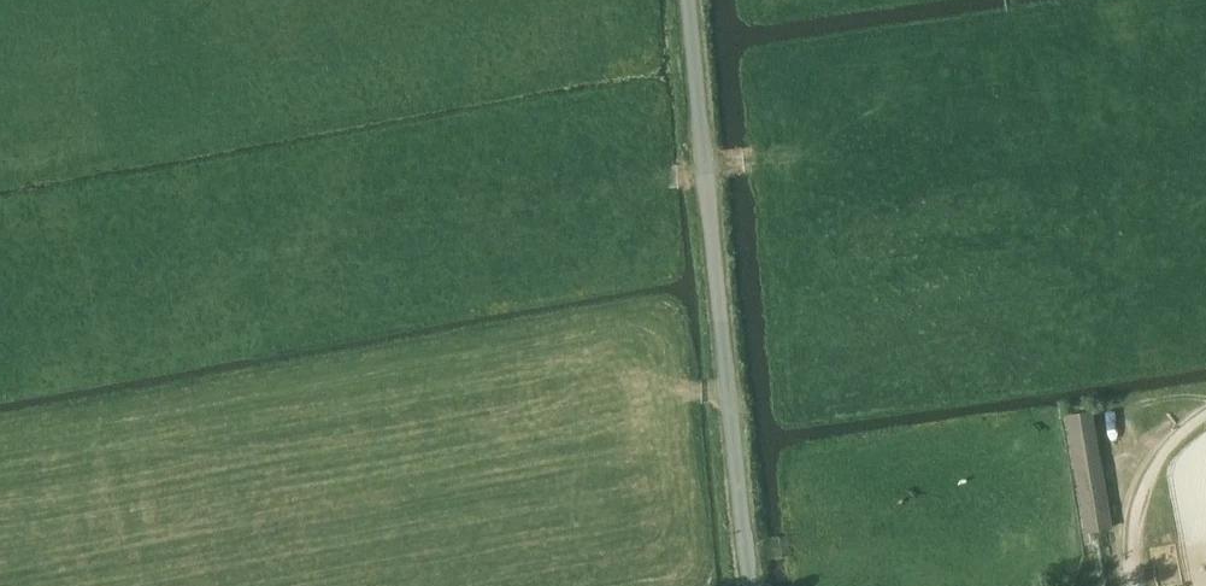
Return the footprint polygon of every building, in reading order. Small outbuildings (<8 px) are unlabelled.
[(1087,531),(1111,528),(1094,409),(1069,413),(1087,531)] [(1180,578),(1180,557),(1162,557),(1162,547),(1156,547),(1156,570),(1171,570),(1171,578),(1180,578)]
